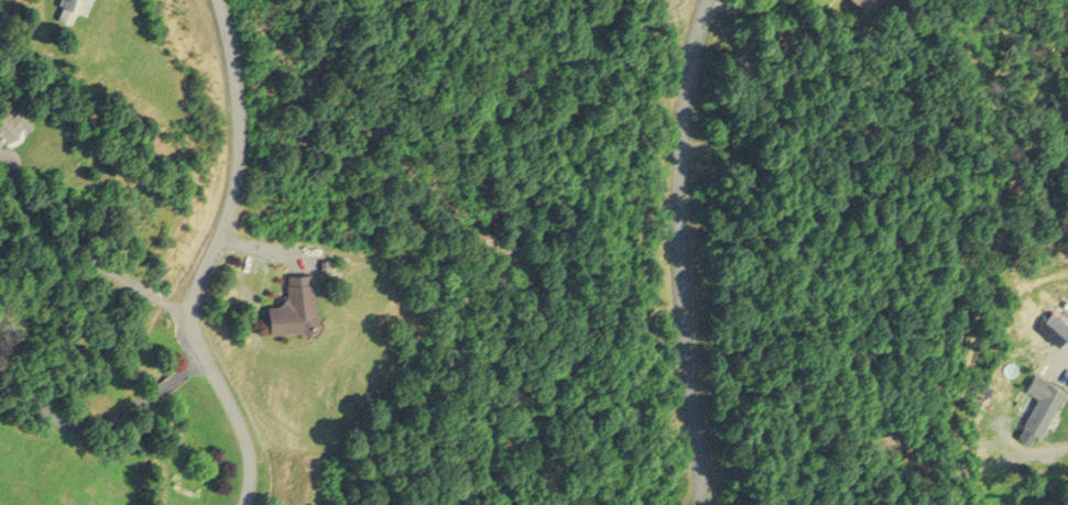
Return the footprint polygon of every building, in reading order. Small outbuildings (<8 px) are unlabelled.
[(88,0),(59,0),(54,14),(70,19),(75,7),(84,10),(88,0)] [(10,110),(5,104),(0,108),(0,139),(2,137),(8,143),(32,121),(17,104),(10,110)] [(265,301),(266,327),(312,326),(312,269),(283,270),(284,301),(265,301)] [(1063,335),(1047,318),(1040,324),(1056,342),(1063,335)] [(1041,433),(1064,385),(1034,371),(1025,388),(1036,393),(1017,432),(1029,438),(1034,429),(1041,433)]
